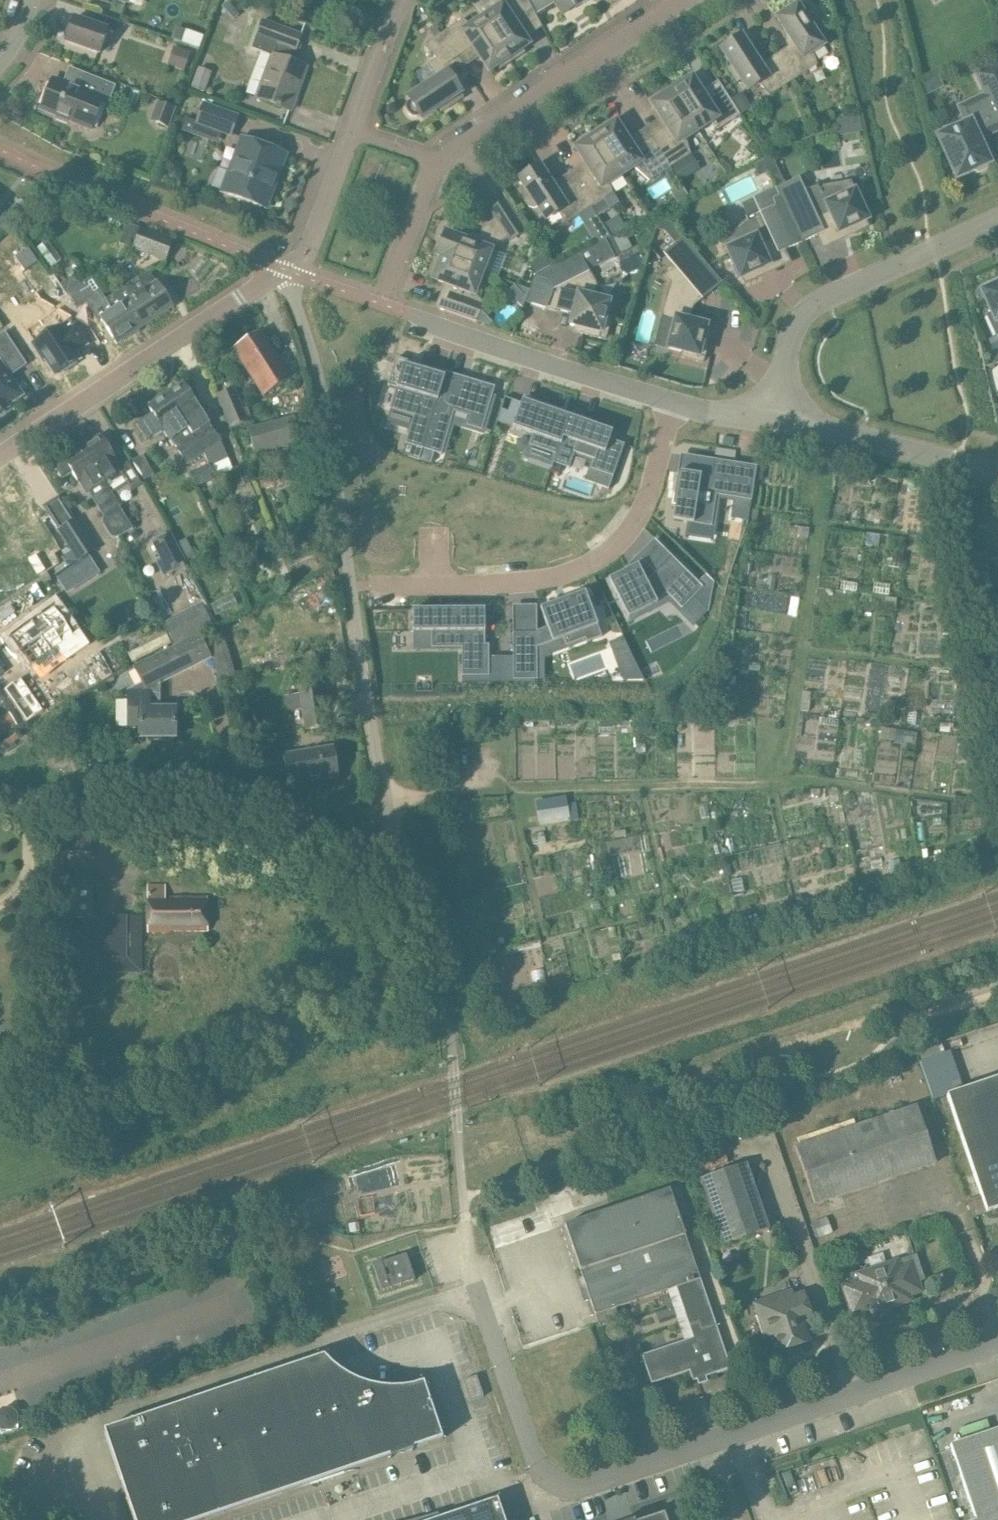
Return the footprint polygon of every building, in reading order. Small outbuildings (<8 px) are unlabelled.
[(237,0),(229,0),(222,6),(234,20),(245,10),(237,0)] [(483,19),(512,62),(522,55),(524,53),(522,50),(530,45),(514,22),(533,10),(528,0),(493,0),(492,1),(495,11),(483,19)] [(563,15),(575,7),(576,9),(590,0),(553,0),(563,15)] [(778,56),(794,81),(818,66),(814,53),(824,46),(816,34),(819,32),(812,11),(811,9),(810,8),(809,7),(807,6),(806,5),(804,5),(803,4),(801,5),(799,5),(798,6),(778,19),(788,35),(786,37),(789,45),(791,48),(778,56)] [(121,22),(98,14),(94,25),(74,18),(66,42),(100,53),(108,30),(117,33),(121,22)] [(502,68),(512,62),(483,19),(471,27),(463,20),(441,35),(458,60),(474,48),(490,72),(497,67),(499,70),(502,68)] [(301,36),(262,22),(252,48),(272,55),(256,99),(290,112),(306,68),(289,62),(293,51),(296,52),(301,36)] [(204,35),(177,27),(173,39),(200,48),(204,35)] [(444,68),(458,60),(441,35),(427,44),(437,59),(428,65),(437,79),(409,98),(411,101),(409,102),(408,104),(407,105),(407,107),(407,109),(407,111),(407,112),(408,114),(409,115),(411,116),(412,117),(414,118),(416,118),(417,118),(419,117),(421,116),(423,119),(440,108),(443,112),(456,104),(453,99),(461,94),(444,68)] [(794,81),(778,56),(765,65),(762,60),(756,54),(754,55),(742,37),(738,40),(736,40),(735,39),(734,39),(732,39),(731,40),(730,40),(728,41),(727,42),(727,44),(726,45),(726,46),(726,48),(722,50),(733,67),(729,69),(738,82),(741,80),(748,91),(758,84),(771,96),(794,81)] [(989,47),(994,59),(997,58),(997,44),(989,47)] [(191,53),(174,46),(167,64),(184,71),(191,53)] [(976,75),(985,95),(959,107),(966,124),(938,137),(957,180),(976,171),(978,174),(987,169),(987,166),(991,164),(979,140),(997,131),(997,64),(976,75)] [(212,72),(199,67),(192,88),(205,93),(212,72)] [(115,86),(85,75),(79,90),(53,79),(42,106),(59,113),(56,120),(68,124),(69,121),(92,130),(103,102),(108,104),(115,86)] [(670,88),(699,131),(711,123),(719,130),(741,116),(725,90),(708,101),(693,78),(683,85),(680,81),(670,88)] [(699,131),(670,88),(660,94),(663,98),(652,104),(668,127),(651,138),(671,168),(692,155),(686,139),(699,131)] [(175,108),(157,102),(150,122),(168,129),(175,108)] [(204,104),(197,123),(222,132),(231,135),(238,116),(204,104)] [(604,126),(594,132),(623,176),(635,168),(650,182),(671,168),(651,138),(638,146),(636,143),(632,146),(617,123),(609,127),(607,124),(604,126)] [(623,176),(594,132),(582,141),(584,144),(576,149),(592,172),(575,183),(592,208),(599,219),(611,210),(604,200),(614,194),(610,184),(623,176)] [(286,154),(243,138),(223,193),(266,209),(286,154)] [(755,161),(759,186),(779,183),(775,158),(755,161)] [(570,222),(592,208),(575,183),(562,191),(560,187),(556,190),(541,167),(520,180),(529,193),(527,196),(526,198),(526,202),(527,204),(529,207),(532,208),(535,208),(538,207),(547,220),(559,212),(570,222)] [(798,179),(776,189),(802,243),(819,235),(816,231),(834,223),(839,234),(851,228),(853,234),(869,227),(866,222),(868,221),(851,182),(820,188),(818,185),(804,191),(798,179)] [(784,251),(802,243),(776,189),(755,199),(760,211),(746,218),(747,221),(723,241),(741,279),(743,278),(745,284),(761,277),(758,271),(770,266),(765,255),(782,247),(784,251)] [(438,256),(442,257),(484,272),(492,250),(491,250),(509,238),(512,241),(525,232),(506,203),(492,211),(498,220),(484,229),(480,239),(474,237),(466,236),(465,240),(447,233),(445,238),(443,239),(441,241),(439,243),(439,246),(439,249),(440,251),(438,256)] [(662,212),(657,228),(665,231),(676,244),(665,253),(676,267),(665,276),(672,284),(663,316),(675,319),(667,349),(668,349),(683,353),(682,358),(703,363),(709,340),(704,339),(707,326),(685,321),(689,305),(704,292),(707,296),(722,284),(684,238),(662,212)] [(173,242),(141,230),(134,251),(166,262),(173,242)] [(530,290),(525,302),(545,310),(547,305),(574,312),(571,326),(583,329),(582,334),(606,340),(611,319),(606,317),(610,303),(593,298),(596,286),(589,272),(588,271),(615,257),(614,257),(624,252),(616,235),(579,253),(535,275),(530,290)] [(29,250),(16,259),(25,272),(38,263),(29,250)] [(442,257),(434,280),(447,285),(444,291),(446,295),(440,310),(478,322),(485,304),(475,294),(484,272),(442,257)] [(38,263),(23,273),(30,283),(45,272),(38,263)] [(149,272),(106,300),(119,320),(129,313),(140,329),(174,308),(157,282),(156,283),(149,272)] [(67,295),(69,294),(83,285),(76,274),(60,284),(67,295)] [(83,285),(69,294),(78,307),(82,304),(84,308),(88,306),(99,322),(101,320),(117,345),(140,329),(129,313),(119,320),(106,300),(92,279),(83,285)] [(997,284),(996,281),(984,287),(986,290),(982,292),(992,314),(988,316),(997,336),(997,335),(997,284)] [(31,292),(44,322),(62,314),(49,284),(31,292)] [(59,328),(34,345),(45,362),(46,361),(56,375),(65,369),(66,371),(77,365),(75,362),(79,360),(74,353),(86,345),(75,327),(71,322),(59,329),(59,328)] [(8,409),(7,406),(22,396),(9,377),(26,365),(5,334),(0,337),(0,414),(8,409)] [(264,335),(258,335),(235,349),(265,397),(292,379),(264,335)] [(396,358),(388,386),(397,389),(390,410),(414,417),(406,445),(423,450),(445,373),(396,358)] [(445,373),(423,450),(442,455),(452,422),(455,412),(470,416),(467,426),(482,431),(495,388),(469,380),(468,384),(459,382),(460,377),(445,373)] [(184,383),(166,395),(204,454),(205,453),(210,465),(210,466),(211,466),(228,458),(221,443),(198,407),(199,407),(184,383)] [(248,422),(234,388),(217,396),(231,429),(248,422)] [(146,441),(163,430),(165,429),(187,464),(204,454),(166,395),(148,406),(153,414),(136,425),(146,441)] [(523,401),(513,428),(534,435),(530,446),(556,455),(551,468),(552,469),(554,464),(570,418),(571,418),(572,414),(547,405),(546,409),(523,401)] [(302,443),(296,418),(249,430),(256,455),(302,443)] [(570,418),(554,464),(570,470),(575,454),(594,461),(591,470),(613,477),(608,490),(609,491),(613,478),(625,445),(610,440),(613,433),(571,418),(570,418)] [(101,436),(83,448),(119,505),(120,504),(118,502),(124,498),(122,495),(130,490),(130,492),(133,490),(119,468),(113,458),(114,458),(101,436)] [(133,528),(119,505),(83,448),(55,465),(63,479),(73,472),(80,483),(81,482),(88,493),(90,492),(104,514),(103,522),(112,537),(117,538),(133,528)] [(681,473),(673,521),(712,527),(717,496),(752,501),(757,467),(715,460),(712,478),(681,473)] [(210,465),(191,473),(196,483),(215,475),(211,466),(210,466),(210,465)] [(291,481),(289,472),(260,480),(262,488),(291,481)] [(3,562),(44,533),(28,510),(14,520),(0,500),(0,558),(3,562)] [(71,567),(58,576),(70,595),(100,575),(88,556),(97,549),(77,518),(75,520),(58,531),(72,552),(65,557),(71,567)] [(171,532),(152,542),(161,559),(155,561),(160,571),(163,578),(169,575),(188,566),(171,532)] [(638,565),(609,580),(629,619),(630,618),(658,604),(667,594),(670,597),(682,609),(703,588),(672,557),(647,582),(642,572),(638,565)] [(536,633),(513,633),(514,681),(538,681),(537,649),(546,646),(545,646),(564,639),(567,647),(586,640),(587,643),(602,638),(585,593),(567,600),(568,601),(560,604),(559,602),(541,609),(548,629),(536,633)] [(176,646),(200,634),(213,628),(202,603),(165,622),(176,646)] [(32,624),(12,637),(23,652),(27,649),(37,662),(57,649),(66,662),(90,645),(79,630),(73,635),(54,608),(39,619),(38,617),(31,622),(32,624)] [(469,610),(413,610),(413,632),(432,632),(432,648),(462,648),(462,677),(489,677),(489,645),(485,645),(485,631),(485,615),(483,615),(469,615),(469,610)] [(160,684),(212,659),(203,640),(200,634),(176,646),(134,667),(145,691),(145,692),(160,684)] [(328,638),(283,645),(283,646),(287,669),(285,670),(289,691),(325,685),(322,666),(332,665),(328,638)] [(22,681),(5,692),(28,725),(45,713),(22,681)] [(160,710),(160,684),(145,692),(145,691),(128,691),(128,729),(140,729),(140,737),(176,737),(176,710),(160,710)] [(328,727),(322,692),(301,695),(306,731),(328,727)] [(298,695),(285,696),(287,712),(300,710),(298,695)] [(9,713),(0,719),(0,736),(17,725),(9,713)] [(59,735),(49,715),(34,724),(44,743),(59,735)] [(18,733),(10,738),(0,744),(0,748),(0,749),(20,738),(18,733)] [(339,778),(334,747),(285,755),(290,785),(339,778)] [(541,822),(569,818),(566,798),(554,800),(555,808),(539,810),(541,822)] [(94,884),(74,884),(74,917),(83,917),(83,973),(142,973),(142,916),(94,916),(94,884)] [(166,886),(147,886),(147,933),(170,933),(170,931),(208,931),(208,897),(166,897),(166,886)] [(948,1097),(988,1214),(997,1210),(997,1080),(948,1097)] [(936,1163),(916,1107),(795,1148),(814,1204),(936,1163)] [(769,1230),(746,1165),(701,1180),(724,1246),(769,1230)] [(670,1190),(565,1225),(596,1316),(677,1288),(701,1280),(670,1190)] [(416,1280),(407,1255),(374,1266),(383,1291),(416,1280)] [(899,1267),(897,1262),(857,1275),(859,1281),(842,1287),(852,1315),(868,1309),(872,1320),(890,1314),(888,1308),(910,1300),(908,1296),(920,1292),(910,1263),(899,1267)] [(701,1280),(677,1288),(694,1338),(642,1356),(652,1385),(690,1372),(693,1382),(731,1369),(701,1280)] [(793,1297),(792,1292),(754,1305),(765,1338),(774,1334),(780,1351),(808,1341),(802,1326),(812,1323),(802,1294),(793,1297)] [(324,1357),(104,1431),(134,1519),(207,1519),(443,1440),(423,1384),(408,1388),(392,1389),(377,1387),(362,1383),(348,1377),(335,1368),(324,1357)] [(483,1397),(476,1377),(462,1381),(469,1402),(483,1397)] [(950,1446),(975,1519),(997,1519),(997,1430),(950,1446)] [(497,1500),(439,1519),(504,1519),(497,1500)]
